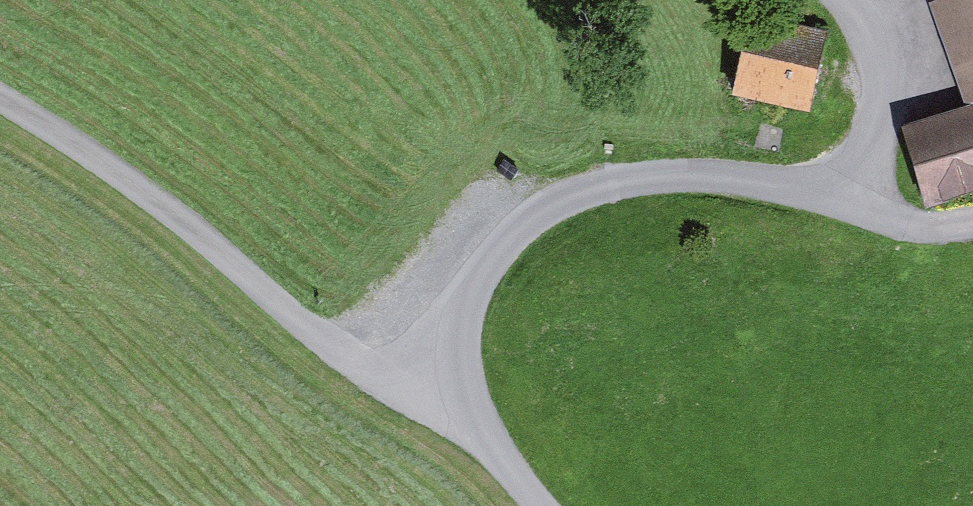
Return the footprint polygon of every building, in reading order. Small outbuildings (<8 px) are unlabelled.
[(922,9),(972,181),(972,0),(953,0),(922,9)] [(810,120),(828,36),(750,20),(732,103),(810,120)]
